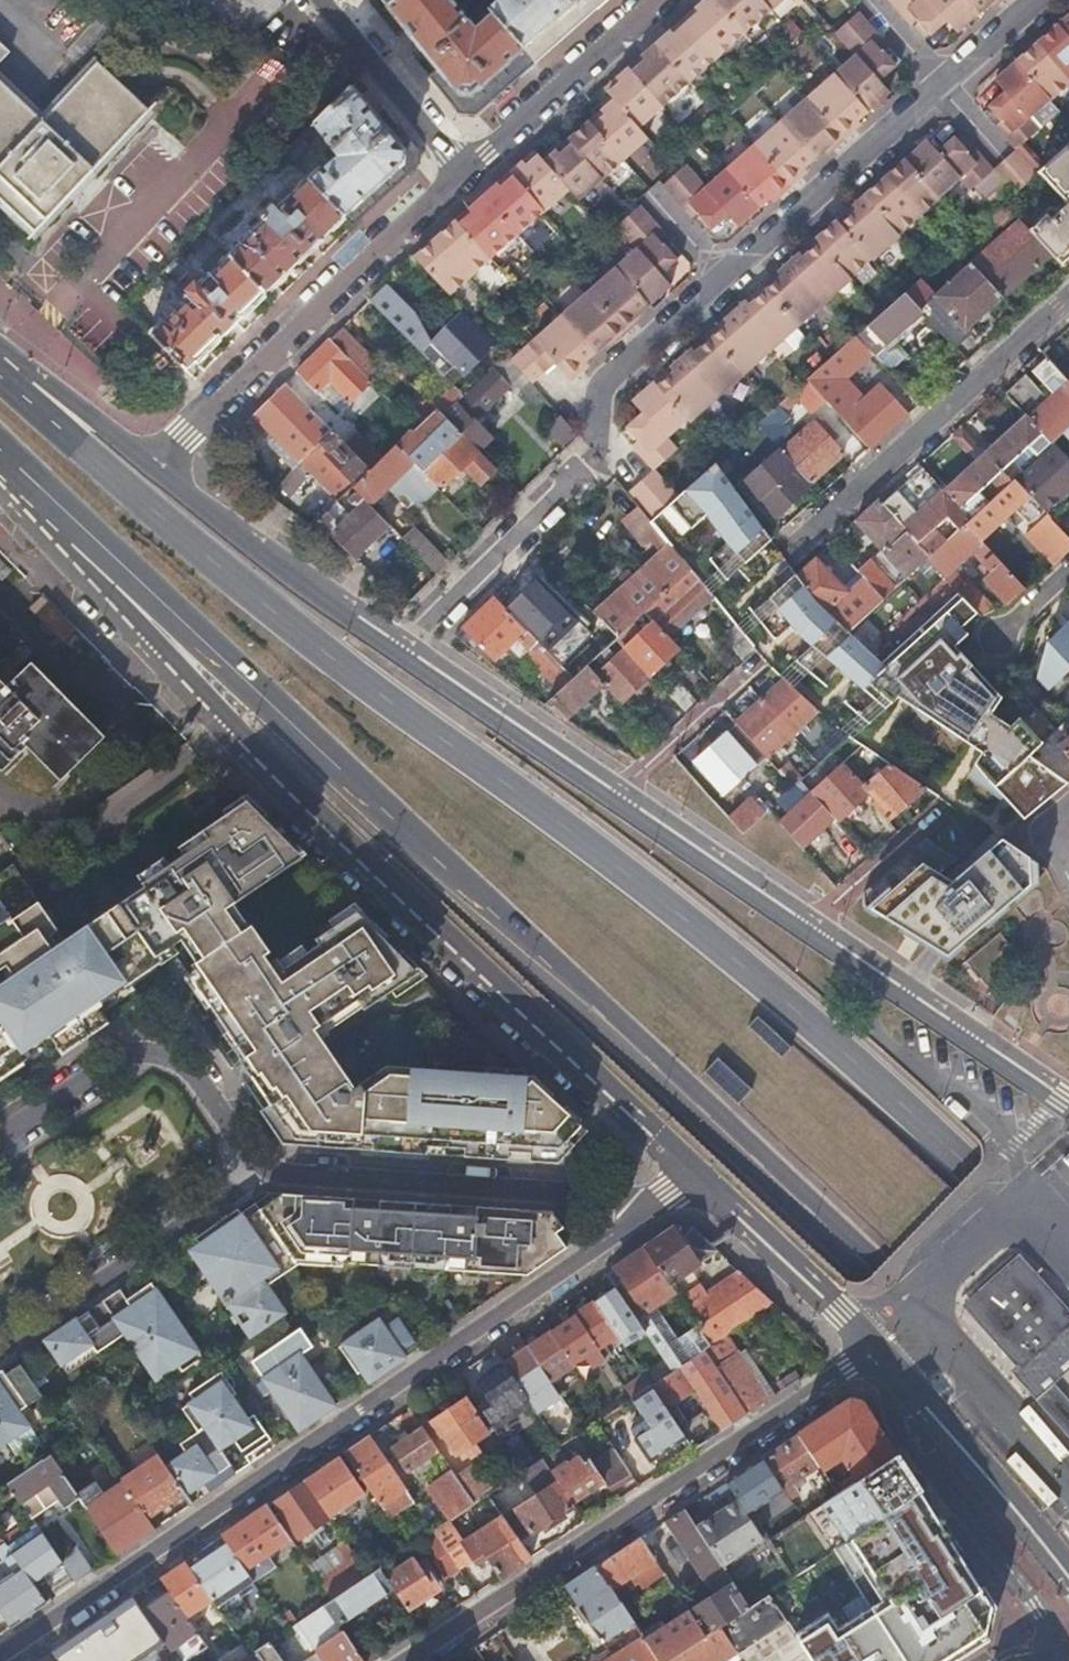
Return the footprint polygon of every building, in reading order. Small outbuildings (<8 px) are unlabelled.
[(164,6),(185,14),(190,0),(167,0),(164,6)] [(185,14),(251,37),(284,9),(277,0),(190,0),(185,14)] [(424,77),(454,114),(470,118),(531,64),(485,12),(466,27),(444,0),(394,0),(385,8),(433,69),(424,77)] [(531,64),(603,0),(498,0),(485,12),(531,64)] [(717,58),(745,34),(714,0),(706,0),(696,9),(699,13),(688,23),(685,19),(684,20),(717,58)] [(745,34),(772,10),(763,0),(714,0),(745,34)] [(772,10),(772,11),(784,0),(763,0),(772,10)] [(893,4),(902,15),(919,0),(897,0),(893,4)] [(936,7),(929,0),(919,0),(902,15),(913,27),(936,7)] [(967,0),(929,0),(936,7),(947,21),(958,33),(979,13),(967,0)] [(979,13),(989,5),(994,0),(998,4),(1002,0),(967,0),(979,13)] [(994,0),(989,5),(992,8),(998,4),(994,0)] [(925,40),(947,21),(936,7),(913,27),(925,40)] [(696,9),(685,19),(688,23),(699,13),(696,9)] [(836,33),(846,45),(869,24),(859,13),(836,33)] [(1058,24),(1068,36),(1068,15),(1058,24)] [(656,44),(690,82),(717,58),(684,20),(683,21),(686,24),(675,35),(671,31),(656,44)] [(686,24),(683,21),(671,31),(675,35),(686,24)] [(846,45),(856,56),(857,55),(879,35),(869,24),(846,45)] [(1058,24),(1038,42),(1068,78),(1068,36),(1058,24)] [(879,35),(857,55),(868,67),(890,48),(879,35)] [(1038,42),(1017,61),(1050,98),(1051,99),(1068,84),(1068,78),(1038,42)] [(663,106),(690,82),(656,44),(642,57),(645,61),(634,71),(630,67),(629,68),(663,106)] [(880,80),(902,61),(890,48),(868,67),(880,80)] [(856,56),(835,74),(869,112),(879,102),(890,92),(880,80),(868,67),(857,55),(856,56)] [(645,61),(642,57),(630,67),(634,71),(645,61)] [(33,227),(150,109),(101,59),(40,118),(0,77),(0,196),(33,227)] [(1050,98),(1017,61),(1007,70),(995,80),(1006,92),(1018,105),(1029,118),(1030,117),(1050,98)] [(639,128),(664,107),(663,106),(629,68),(617,79),(621,83),(610,93),(606,89),(605,90),(614,100),(639,128)] [(835,74),(808,98),(845,140),(857,129),(854,125),(859,120),(869,112),(835,74)] [(621,83),(617,79),(606,89),(610,93),(621,83)] [(148,329),(185,367),(342,213),(351,221),(377,195),(410,169),(414,150),(394,126),(387,133),(349,86),(313,121),(334,148),(226,252),(148,329)] [(984,112),(996,125),(1018,105),(1006,92),(984,112)] [(808,98),(782,122),(815,159),(824,151),(830,146),(833,150),(845,140),(808,98)] [(648,139),(639,128),(614,100),(602,111),(605,115),(595,125),(591,121),(590,122),(624,160),(648,139)] [(1007,137),(1029,118),(1018,105),(996,125),(1007,137)] [(605,115),(602,111),(591,121),(595,125),(605,115)] [(1007,137),(1017,149),(1035,133),(1040,129),(1030,117),(1029,118),(1007,137)] [(854,125),(857,129),(862,124),(859,120),(854,125)] [(603,179),(624,160),(590,122),(569,140),(603,179)] [(782,122),(755,146),(791,187),(803,177),(803,176),(800,173),(805,168),(815,159),(782,122)] [(950,165),(972,146),(961,133),(938,152),(950,165)] [(544,162),(570,190),(579,200),(603,179),(569,140),(568,141),(572,145),(561,155),(557,150),(544,162)] [(906,159),(940,197),(960,178),(961,178),(950,165),(938,152),(928,140),(906,159)] [(568,141),(557,150),(561,155),(572,145),(568,141)] [(728,170),(761,207),(771,199),(776,194),(779,198),(791,187),(755,146),(728,170)] [(830,146),(824,151),(828,155),(833,150),(830,146)] [(961,178),(983,158),(972,146),(950,165),(961,178)] [(1068,261),(1068,147),(1040,173),(1068,204),(1051,218),(1047,214),(1030,230),(1053,254),(1063,266),(1068,261)] [(1027,184),(1039,174),(1017,149),(1005,159),(1027,184)] [(511,173),(545,211),(545,212),(570,190),(544,162),(535,151),(535,152),(538,156),(527,166),(524,162),(511,173)] [(535,152),(524,162),(527,166),(538,156),(535,152)] [(971,190),(994,170),(983,158),(961,178),(960,178),(971,190)] [(886,178),(920,216),(940,198),(940,197),(906,159),(886,178)] [(1016,195),(1027,184),(1005,159),(994,170),(1016,195)] [(674,198),(697,177),(687,166),(664,186),(674,198)] [(800,173),(803,176),(808,172),(805,168),(800,173)] [(739,227),(761,207),(728,170),(707,188),(706,189),(717,202),(729,215),(739,227)] [(484,197),(518,235),(545,211),(511,173),(510,174),(514,178),(502,188),(499,184),(484,197)] [(510,174),(499,184),(502,188),(514,178),(510,174)] [(706,189),(707,188),(697,177),(674,198),(684,209),(706,189)] [(899,235),(920,216),(886,178),(865,196),(899,235)] [(695,221),(717,202),(706,189),(684,209),(695,221)] [(776,194),(771,199),(774,202),(779,198),(776,194)] [(873,261),(901,236),(899,235),(865,196),(837,220),(872,259),(873,261)] [(458,220),(457,221),(491,259),(518,235),(484,197),(469,210),(473,214),(461,224),(458,220)] [(707,234),(729,215),(717,202),(695,221),(707,234)] [(999,227),(1014,212),(1006,203),(990,218),(999,227)] [(618,227),(628,239),(651,218),(641,207),(618,227)] [(469,210),(458,220),(461,224),(473,214),(469,210)] [(628,239),(638,250),(639,249),(661,229),(651,218),(628,239)] [(851,277),(872,259),(837,220),(817,239),(851,277)] [(973,263),(1004,299),(1053,254),(1030,230),(1021,220),(973,263)] [(436,240),(470,278),(491,260),(491,259),(457,221),(436,240)] [(661,229),(639,249),(650,261),(672,242),(661,229)] [(825,303),(852,279),(851,277),(817,239),(789,263),(825,303)] [(436,240),(415,259),(450,296),(470,278),(436,240)] [(661,274),(683,255),(672,242),(650,261),(661,274)] [(638,250),(617,268),(650,306),(661,296),(672,286),(661,274),(650,261),(639,249),(638,250)] [(798,327),(825,303),(789,263),(763,287),(798,327)] [(925,311),(954,344),(1004,299),(973,263),(937,295),(922,279),(907,292),(925,311)] [(617,268),(590,292),(627,334),(628,332),(639,323),(635,319),(640,314),(650,306),(617,268)] [(371,301),(422,352),(446,375),(456,365),(465,374),(495,343),(462,312),(432,342),(415,312),(387,285),(371,301)] [(736,311),(772,351),(798,327),(763,287),(736,311)] [(563,316),(596,353),(606,345),(611,340),(615,344),(627,334),(590,292),(563,316)] [(925,311),(907,292),(883,314),(858,336),(869,348),(871,350),(873,352),(876,355),(892,341),(925,311)] [(709,335),(745,375),(772,351),(736,311),(709,335)] [(635,319),(639,323),(644,318),(640,314),(635,319)] [(556,363),(573,382),(585,371),(582,367),(596,353),(563,316),(536,340),(556,363)] [(343,328),(330,341),(369,379),(382,366),(343,328)] [(682,358),(718,399),(745,375),(709,335),(682,358)] [(830,402),(837,410),(859,391),(846,376),(873,352),(871,350),(869,348),(858,336),(810,380),(830,402)] [(524,350),(545,373),(556,363),(536,340),(530,345),(524,350)] [(611,340),(606,345),(609,349),(615,344),(611,340)] [(330,341),(298,372),(317,392),(330,380),(351,400),(371,381),(369,379),(330,341)] [(892,341),(876,355),(892,374),(909,359),(892,341)] [(512,361),(533,384),(545,373),(524,350),(512,361)] [(462,434),(479,451),(493,437),(476,420),(510,386),(519,383),(522,387),(522,391),(536,406),(545,397),(533,384),(512,361),(507,354),(465,395),(444,416),(462,434)] [(688,420),(691,423),(718,399),(682,358),(655,382),(688,420)] [(1052,390),(1066,378),(1047,358),(1034,370),(1052,390)] [(1055,440),(1063,433),(1068,428),(1068,383),(1051,400),(1026,374),(1006,393),(1026,415),(1042,432),(1052,443),(1055,440)] [(810,380),(797,391),(817,414),(830,402),(810,380)] [(668,438),(688,420),(655,382),(644,392),(633,402),(644,414),(656,427),(662,433),(667,439),(668,438)] [(843,417),(872,448),(910,413),(881,382),(843,417)] [(286,384),(254,415),(278,440),(299,462),(301,460),(339,501),(346,494),(354,487),(371,470),(357,455),(286,384)] [(408,434),(397,445),(424,472),(462,434),(444,416),(465,395),(456,386),(435,407),(439,412),(415,435),(408,434)] [(558,413),(543,427),(561,446),(576,432),(558,413)] [(622,433),(634,446),(656,427),(644,414),(622,433)] [(1011,481),(1014,479),(1022,471),(1012,461),(1042,432),(1026,415),(985,452),(1011,481)] [(783,451),(813,483),(844,454),(815,422),(783,451)] [(976,460),(985,452),(961,425),(952,433),(976,460)] [(634,446),(645,459),(667,439),(662,433),(656,427),(634,446)] [(424,472),(441,490),(464,466),(485,487),(500,472),(479,451),(462,434),(424,472)] [(368,444),(357,455),(371,470),(397,445),(389,437),(374,450),(368,444)] [(645,459),(655,470),(678,450),(668,438),(667,439),(645,459)] [(299,462),(278,440),(268,449),(290,471),(299,462)] [(1040,506),(1068,479),(1068,456),(1055,440),(1052,443),(1022,471),(1014,479),(1031,496),(1040,506)] [(354,487),(372,506),(389,489),(397,496),(406,494),(416,503),(429,501),(441,490),(424,472),(397,445),(371,470),(354,487)] [(776,517),(813,483),(783,451),(746,483),(776,517)] [(990,501),(1011,481),(985,452),(976,460),(944,489),(951,497),(961,508),(992,480),(996,486),(986,496),(990,501)] [(718,463),(658,517),(678,541),(708,515),(728,543),(711,559),(728,581),(773,540),(718,463)] [(882,503),(911,534),(951,497),(944,489),(919,463),(905,476),(908,479),(882,503)] [(643,482),(665,507),(677,496),(655,470),(643,482)] [(971,518),(965,524),(982,542),(1031,496),(1014,479),(1011,481),(990,501),(971,518)] [(643,482),(631,492),(653,517),(665,507),(643,482)] [(328,512),(319,520),(356,557),(390,525),(372,506),(354,487),(346,494),(350,498),(347,500),(356,509),(337,527),(336,520),(328,512)] [(911,534),(931,556),(961,528),(965,524),(971,518),(961,508),(951,497),(911,534)] [(864,576),(885,598),(928,559),(931,556),(911,534),(882,503),(879,499),(856,520),(896,562),(888,571),(875,557),(860,571),(864,576)] [(667,549),(672,545),(652,521),(641,507),(625,520),(644,542),(653,534),(667,549)] [(1068,553),(1068,537),(1043,510),(1022,531),(1056,566),(1068,553)] [(977,612),(981,618),(988,613),(996,610),(967,579),(965,580),(955,568),(972,552),(984,565),(995,555),(982,542),(965,524),(961,528),(931,556),(928,559),(959,593),(977,612)] [(404,539),(438,574),(449,563),(416,530),(404,539)] [(645,612),(681,580),(692,569),(672,545),(667,549),(599,612),(621,635),(645,612)] [(995,555),(984,565),(978,571),(986,578),(1002,562),(995,555)] [(815,599),(848,632),(885,598),(864,576),(848,591),(816,556),(796,574),(815,599)] [(1010,605),(1028,589),(1002,562),(986,578),(1010,605)] [(674,634),(714,597),(692,569),(681,580),(688,589),(658,617),(674,634)] [(1025,820),(1068,785),(1068,783),(1031,755),(1043,744),(1019,718),(1012,725),(993,715),(1002,698),(955,647),(968,634),(962,628),(977,612),(959,593),(882,660),(848,632),(815,599),(796,574),(755,613),(776,638),(793,626),(811,646),(799,664),(825,685),(839,671),(862,687),(848,706),(872,727),(899,697),(925,723),(930,718),(954,741),(958,736),(980,752),(974,765),(990,783),(993,795),(1001,801),(1004,797),(1025,820)] [(565,686),(574,678),(558,662),(538,640),(498,600),(494,596),(463,627),(496,660),(518,638),(565,686)] [(588,665),(616,639),(621,635),(599,612),(592,606),(583,617),(594,628),(565,655),(558,662),(574,678),(588,665)] [(650,676),(680,648),(653,621),(624,648),(650,676)] [(1036,678),(1047,690),(1068,671),(1068,622),(1048,642),(1036,678)] [(753,655),(758,651),(743,633),(733,642),(744,654),(749,651),(753,655)] [(538,640),(558,662),(565,655),(544,634),(538,640)] [(622,702),(650,676),(624,648),(596,674),(606,685),(622,702)] [(1,769),(26,745),(61,779),(105,736),(31,661),(7,685),(0,678),(0,768),(1,769)] [(568,719),(606,685),(596,674),(588,665),(574,678),(565,686),(546,703),(568,719)] [(820,711),(785,679),(761,701),(793,736),(820,711)] [(793,736),(761,701),(736,723),(739,726),(768,759),(793,736)] [(768,759),(739,726),(728,735),(756,768),(768,759)] [(849,736),(842,730),(833,737),(839,746),(849,736)] [(1068,759),(1068,736),(1065,732),(1053,742),(1068,759)] [(756,768),(728,735),(697,764),(724,795),(756,768)] [(845,764),(813,793),(834,817),(838,821),(869,792),(877,800),(874,803),(888,819),(923,786),(889,763),(865,785),(845,764)] [(787,764),(780,771),(794,787),(801,781),(787,764)] [(834,817),(813,793),(780,823),(801,847),(834,817)] [(753,798),(730,818),(744,833),(766,814),(753,798)] [(580,1124),(520,1068),(500,1068),(500,1075),(485,1075),(485,1068),(436,1069),(435,1076),(388,1073),(366,1088),(362,1081),(353,1087),(321,1041),(310,1049),(302,1036),(378,985),(384,995),(408,978),(402,969),(410,963),(370,924),(364,928),(353,912),(315,938),(319,943),(276,972),(264,954),(270,950),(251,924),(241,931),(225,908),(273,875),(269,869),(290,854),(276,834),(279,832),(249,802),(239,810),(236,806),(202,829),(207,837),(142,882),(144,886),(118,903),(155,957),(181,939),(196,962),(192,965),(201,978),(197,980),(212,1002),(208,1005),(227,1032),(231,1029),(248,1054),(244,1056),(257,1076),(261,1073),(272,1090),(276,1087),(281,1095),(269,1104),(294,1136),(302,1139),(302,1144),(418,1152),(557,1162),(574,1143),(568,1138),(580,1124)] [(866,891),(865,907),(946,958),(994,916),(1047,871),(1003,839),(954,882),(911,854),(866,891)] [(84,852),(80,846),(71,852),(75,858),(84,852)] [(109,1023),(97,1004),(130,981),(128,978),(155,959),(158,964),(159,963),(155,957),(118,903),(80,929),(82,932),(67,943),(60,948),(51,935),(58,931),(12,864),(0,872),(0,969),(7,965),(15,977),(0,988),(0,1066),(32,1044),(34,1047),(50,1036),(66,1025),(77,1042),(79,1041),(75,1034),(102,1016),(106,1022),(108,1024),(109,1023)] [(67,943),(58,931),(51,935),(60,948),(67,943)] [(998,934),(963,964),(969,970),(964,974),(973,984),(978,980),(991,995),(1025,966),(1015,955),(1020,951),(1012,942),(1008,946),(998,934)] [(79,1041),(106,1022),(102,1016),(75,1034),(79,1041)] [(66,1025),(50,1036),(62,1053),(77,1042),(66,1025)] [(294,1136),(269,1104),(260,1110),(282,1143),(302,1144),(302,1139),(294,1136)] [(552,1211),(282,1194),(246,1219),(238,1208),(186,1245),(216,1290),(222,1286),(228,1295),(222,1299),(226,1304),(250,1338),(286,1313),(267,1285),(283,1274),(278,1267),(296,1255),(337,1258),(337,1262),(516,1274),(517,1268),(526,1269),(534,1263),(537,1268),(566,1247),(556,1232),(563,1228),(552,1211)] [(646,1247),(671,1283),(718,1251),(693,1228),(677,1226),(646,1247)] [(673,1369),(705,1348),(712,1344),(699,1325),(680,1338),(657,1305),(677,1292),(671,1283),(646,1247),(630,1258),(616,1268),(647,1313),(638,1319),(639,1320),(667,1361),(673,1369)] [(1051,1387),(1058,1380),(1067,1373),(1068,1371),(1068,1317),(1015,1257),(1008,1264),(994,1276),(987,1283),(977,1292),(961,1306),(958,1309),(1012,1369),(1006,1374),(1032,1403),(1042,1395),(1051,1387)] [(616,1288),(638,1319),(647,1313),(616,1268),(607,1274),(616,1288)] [(699,1325),(712,1344),(726,1334),(763,1309),(775,1302),(741,1271),(709,1293),(688,1308),(699,1325)] [(679,1294),(688,1308),(709,1293),(701,1280),(679,1294)] [(120,1290),(103,1301),(125,1333),(134,1348),(176,1319),(151,1283),(127,1299),(120,1290)] [(222,1286),(216,1290),(222,1299),(228,1295),(222,1286)] [(625,1330),(639,1320),(638,1319),(616,1288),(595,1301),(618,1335),(625,1345),(633,1340),(625,1330)] [(125,1333),(103,1301),(64,1328),(45,1341),(61,1365),(91,1344),(97,1352),(125,1333)] [(576,1315),(599,1348),(618,1335),(595,1301),(576,1315)] [(552,1331),(575,1364),(599,1348),(576,1315),(552,1331)] [(362,1372),(369,1382),(377,1377),(405,1358),(400,1352),(415,1342),(399,1317),(385,1326),(379,1318),(338,1347),(358,1374),(362,1372)] [(176,1319),(134,1348),(156,1380),(178,1365),(182,1372),(203,1358),(176,1319)] [(251,1361),(298,1430),(320,1415),(335,1405),(300,1355),(313,1347),(300,1328),(251,1361)] [(551,1380),(575,1364),(552,1331),(541,1338),(528,1347),(551,1380)] [(721,1373),(734,1393),(748,1414),(769,1400),(763,1390),(771,1385),(746,1348),(738,1353),(726,1334),(712,1344),(705,1348),(721,1373)] [(562,1396),(551,1380),(528,1347),(504,1364),(527,1397),(540,1388),(550,1403),(562,1396)] [(656,1381),(651,1384),(687,1438),(694,1449),(717,1434),(748,1414),(734,1393),(721,1373),(705,1348),(673,1369),(656,1381)] [(32,1350),(19,1359),(38,1387),(51,1379),(32,1350)] [(656,1381),(673,1369),(667,1361),(650,1372),(656,1381)] [(7,1442),(30,1426),(19,1412),(42,1396),(20,1364),(6,1374),(3,1369),(0,1371),(0,1432),(7,1442)] [(501,1420),(529,1400),(527,1397),(504,1364),(476,1382),(501,1420)] [(183,1408),(198,1431),(205,1427),(237,1405),(232,1396),(236,1393),(221,1371),(189,1393),(194,1401),(183,1408)] [(105,1377),(96,1383),(100,1390),(109,1383),(105,1377)] [(650,1461),(687,1438),(651,1384),(632,1397),(652,1428),(636,1439),(638,1441),(637,1442),(650,1461)] [(763,1390),(769,1400),(777,1394),(776,1393),(771,1385),(763,1390)] [(1051,1387),(1042,1395),(1032,1403),(1068,1445),(1068,1408),(1051,1387)] [(465,1399),(433,1421),(457,1455),(484,1437),(489,1443),(494,1439),(465,1399)] [(852,1482),(890,1457),(895,1454),(882,1433),(864,1403),(850,1399),(827,1415),(799,1433),(821,1465),(824,1469),(844,1457),(855,1471),(848,1475),(852,1482)] [(237,1405),(205,1427),(236,1473),(251,1463),(247,1457),(271,1440),(253,1414),(247,1419),(237,1405)] [(424,1427),(410,1408),(402,1413),(415,1433),(424,1427)] [(185,1452),(166,1466),(185,1494),(192,1503),(187,1495),(203,1484),(209,1492),(236,1473),(205,1427),(198,1431),(180,1444),(185,1452)] [(438,1455),(441,1453),(424,1427),(415,1433),(394,1447),(410,1470),(435,1453),(436,1454),(438,1455)] [(763,1456),(785,1489),(821,1465),(799,1433),(783,1443),(763,1456)] [(381,1506),(406,1489),(370,1435),(360,1442),(344,1453),(381,1506)] [(523,1470),(535,1462),(517,1435),(505,1443),(511,1452),(523,1470)] [(612,1490),(633,1476),(615,1449),(594,1463),(592,1460),(587,1463),(581,1456),(569,1464),(558,1447),(543,1457),(559,1481),(573,1502),(605,1480),(612,1490)] [(482,1471),(495,1490),(523,1470),(511,1452),(482,1471)] [(81,1499),(77,1493),(50,1455),(9,1483),(34,1519),(60,1501),(66,1510),(81,1499)] [(159,1456),(124,1482),(130,1490),(149,1518),(184,1495),(190,1504),(192,1503),(185,1494),(166,1466),(159,1456)] [(749,1513),(785,1489),(763,1456),(749,1466),(728,1480),(740,1498),(749,1513)] [(364,1494),(338,1457),(321,1468),(303,1481),(329,1518),(364,1494)] [(792,1577),(835,1548),(890,1513),(911,1499),(920,1493),(908,1473),(901,1476),(890,1457),(852,1482),(767,1539),(792,1577)] [(476,1502),(488,1494),(495,1490),(482,1471),(477,1463),(457,1476),(476,1502)] [(456,1515),(476,1502),(457,1476),(454,1471),(435,1484),(456,1515)] [(130,1490),(124,1482),(106,1494),(96,1480),(90,1484),(87,1481),(81,1484),(85,1488),(77,1493),(81,1499),(119,1554),(133,1544),(156,1528),(149,1518),(130,1490)] [(329,1518),(303,1481),(291,1489),(274,1501),(300,1538),(329,1518)] [(533,1533),(575,1505),(573,1502),(559,1481),(517,1510),(533,1533)] [(835,1548),(873,1606),(848,1622),(852,1628),(844,1633),(830,1611),(796,1633),(809,1653),(807,1654),(812,1660),(955,1660),(987,1641),(984,1637),(993,1609),(920,1493),(911,1499),(890,1513),(835,1548)] [(502,1576),(531,1557),(522,1543),(503,1517),(488,1494),(476,1502),(456,1515),(434,1531),(454,1561),(459,1569),(474,1559),(476,1562),(488,1555),(502,1576)] [(721,1563),(764,1534),(749,1513),(740,1498),(725,1508),(714,1516),(697,1527),(721,1563)] [(711,1511),(714,1516),(725,1508),(722,1504),(711,1511)] [(290,1538),(267,1505),(246,1519),(221,1536),(244,1569),(253,1582),(275,1567),(266,1554),(290,1538)] [(503,1517),(522,1543),(534,1535),(533,1533),(517,1510),(515,1509),(503,1517)] [(702,1575),(721,1563),(697,1527),(684,1509),(666,1521),(702,1575)] [(60,1556),(75,1546),(60,1522),(45,1532),(60,1556)] [(61,1559),(37,1525),(33,1528),(38,1535),(26,1542),(23,1538),(15,1543),(14,1541),(7,1546),(33,1585),(64,1563),(61,1559)] [(342,1555),(351,1549),(335,1527),(326,1533),(342,1555)] [(441,1570),(454,1561),(434,1531),(421,1540),(441,1570)] [(7,1546),(0,1536),(0,1556),(4,1561),(7,1559),(15,1572),(0,1582),(0,1611),(12,1627),(46,1604),(33,1585),(7,1546)] [(244,1569),(221,1536),(205,1547),(185,1561),(213,1600),(217,1607),(253,1582),(244,1569)] [(654,1558),(640,1538),(620,1551),(597,1567),(608,1584),(609,1583),(611,1587),(624,1579),(628,1585),(638,1579),(634,1572),(654,1558)] [(77,1583),(94,1571),(77,1548),(61,1559),(64,1563),(77,1583)] [(309,1566),(317,1578),(339,1562),(331,1551),(309,1566)] [(394,1587),(408,1608),(438,1588),(429,1573),(435,1569),(424,1553),(388,1578),(394,1587)] [(333,1599),(369,1575),(356,1557),(321,1581),(333,1599)] [(213,1600),(185,1561),(173,1570),(160,1578),(169,1592),(187,1618),(198,1610),(211,1630),(226,1620),(217,1607),(213,1600)] [(715,1594),(734,1583),(721,1563),(702,1575),(715,1594)] [(388,1578),(384,1572),(380,1567),(369,1575),(333,1599),(325,1605),(326,1607),(336,1621),(339,1626),(394,1587),(388,1578)] [(608,1584),(597,1567),(568,1586),(580,1602),(576,1604),(606,1646),(622,1635),(620,1630),(633,1621),(620,1600),(614,1603),(607,1593),(613,1590),(611,1587),(609,1583),(608,1584)] [(720,1624),(749,1605),(734,1583),(715,1594),(689,1611),(705,1634),(720,1624)] [(769,1591),(749,1605),(720,1624),(743,1660),(812,1660),(807,1654),(809,1653),(796,1633),(769,1591)] [(169,1592),(142,1610),(177,1660),(217,1660),(187,1618),(169,1592)] [(705,1634),(689,1611),(677,1592),(664,1601),(676,1619),(663,1627),(660,1622),(654,1625),(658,1631),(645,1639),(660,1660),(663,1660),(705,1634)] [(133,1597),(111,1611),(91,1625),(116,1660),(120,1660),(133,1652),(140,1660),(142,1660),(148,1658),(150,1660),(177,1660),(142,1610),(133,1597)] [(598,1651),(606,1646),(576,1604),(568,1610),(598,1651)] [(324,1629),(336,1621),(326,1607),(314,1615),(324,1629)] [(279,1619),(287,1631),(299,1623),(291,1612),(279,1619)] [(720,1624),(705,1634),(663,1660),(743,1660),(720,1624)] [(91,1625),(51,1653),(56,1660),(116,1660),(91,1625)] [(645,1639),(639,1630),(634,1633),(638,1639),(604,1660),(660,1660),(645,1639)] [(350,1642),(343,1632),(317,1649),(323,1659),(325,1660),(362,1660),(350,1642)] [(381,1657),(365,1633),(350,1642),(362,1660),(374,1660),(381,1657)] [(270,1642),(255,1652),(262,1660),(283,1660),(270,1642)] [(51,1653),(38,1660),(56,1660),(51,1653)]
